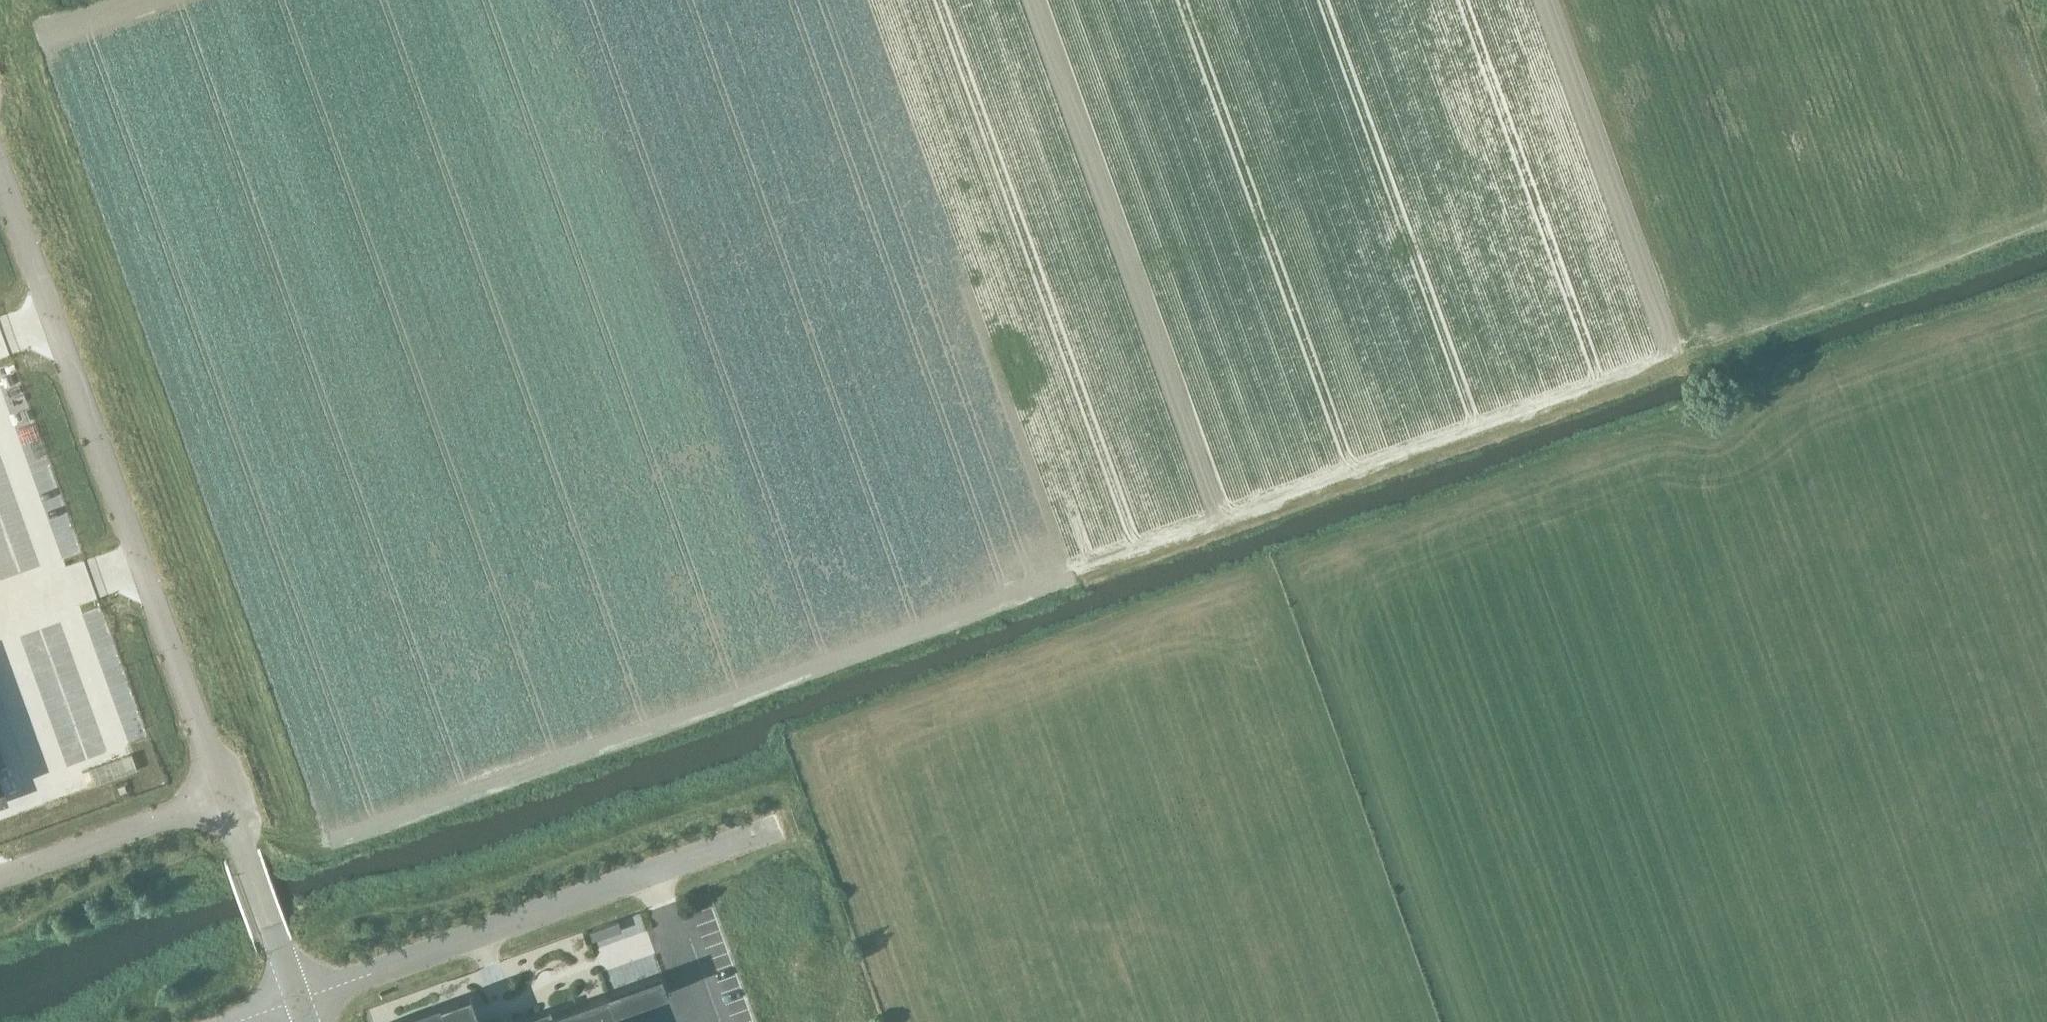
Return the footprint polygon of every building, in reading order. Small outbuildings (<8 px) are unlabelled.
[(654,998),(616,1011),(609,993),(527,1021),(662,1021),(654,998)] [(391,1021),(467,1021),(459,998),(391,1021)]
